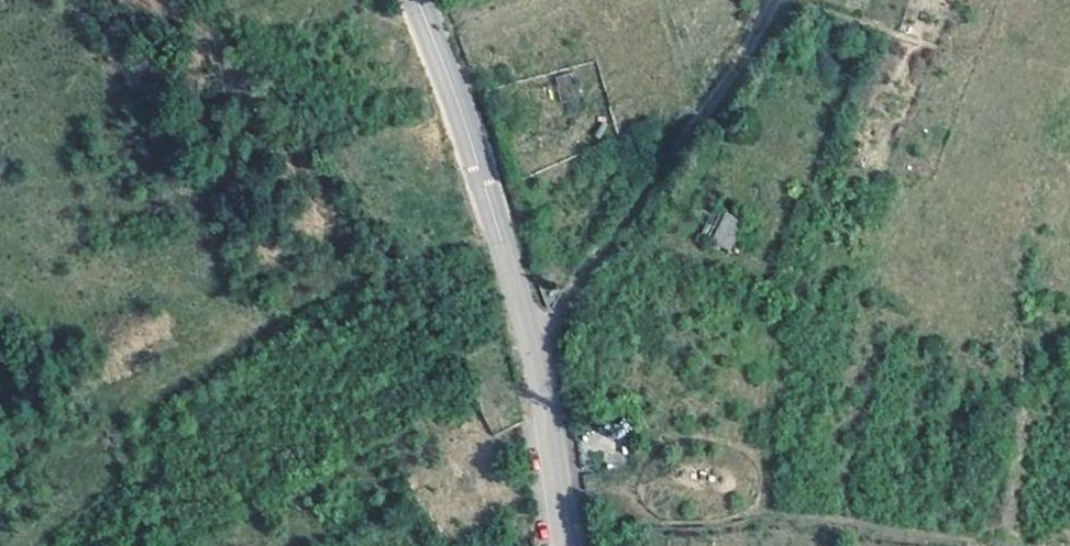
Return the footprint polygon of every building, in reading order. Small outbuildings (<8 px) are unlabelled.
[(695,224),(708,233),(724,210),(710,202),(695,224)] [(727,249),(743,221),(725,211),(709,240),(727,249)]
